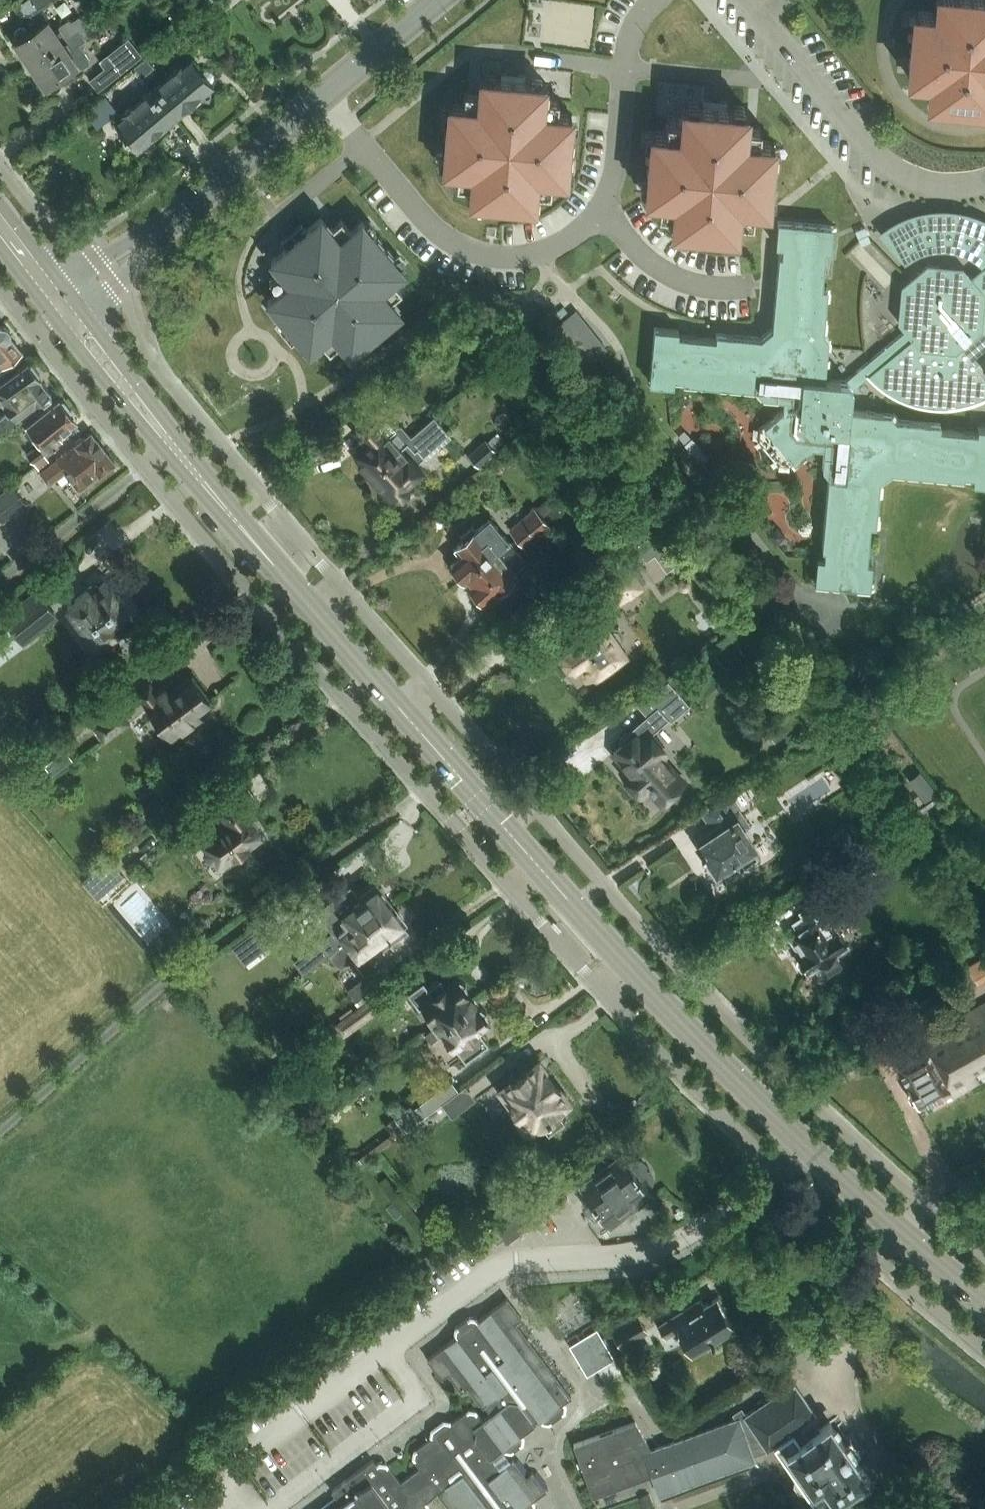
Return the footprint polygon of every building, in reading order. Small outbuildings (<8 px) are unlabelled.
[(57,29),(50,18),(41,6),(50,0),(18,0),(18,3),(23,11),(33,12),(41,23),(31,30),(29,28),(27,27),(26,26),(24,26),(22,26),(18,29),(17,32),(18,37),(19,38),(16,40),(18,42),(17,47),(20,52),(25,52),(32,62),(68,37),(90,19),(85,12),(73,21),(71,18),(57,29)] [(936,12),(914,10),(908,76),(930,78),(928,100),(984,105),(984,0),(937,0),(936,12)] [(88,24),(92,21),(90,19),(68,37),(32,62),(38,72),(37,76),(41,82),(45,82),(47,85),(49,84),(50,86),(54,88),(58,87),(61,85),(63,81),(62,74),(77,64),(88,57),(80,45),(88,39),(87,38),(94,33),(88,24)] [(106,68),(91,81),(100,91),(144,55),(130,38),(101,61),(106,68)] [(148,58),(135,68),(143,78),(156,68),(148,58)] [(153,89),(175,115),(186,106),(189,110),(201,100),(198,96),(213,83),(212,82),(215,76),(214,72),(212,70),(208,68),(205,69),(202,70),(193,59),(184,66),(181,62),(170,71),(172,74),(153,89)] [(450,104),(444,169),(458,170),(457,185),(471,186),(470,200),(535,206),(536,192),(551,193),(552,178),(567,180),(573,115),(558,114),(559,99),(545,98),(546,83),(519,81),(518,86),(508,85),(509,80),(481,77),(480,92),(466,91),(464,105),(450,104)] [(164,124),(175,115),(153,89),(135,104),(134,102),(123,111),(126,115),(116,123),(127,135),(125,138),(124,143),(127,147),(132,147),(135,145),(136,147),(152,134),(155,138),(167,128),(164,124)] [(106,95),(85,111),(94,122),(103,115),(106,120),(118,111),(106,95)] [(642,125),(636,190),(650,192),(649,206),(663,207),(662,222),(727,228),(728,213),(743,215),(744,200),(759,201),(765,137),(765,136),(750,135),(751,121),(737,119),(738,105),(711,102),(710,107),(700,107),(701,101),(673,99),(672,114),(658,112),(656,127),(642,125)] [(279,291),(268,300),(309,350),(321,341),(330,352),(341,343),(350,354),(400,312),(391,301),(402,292),(393,281),(404,271),(363,221),(351,231),(342,219),(331,229),(321,218),(300,235),(304,239),(296,246),(293,242),(271,259),(281,271),(270,280),(279,291)] [(880,480),(892,470),(965,476),(965,474),(976,475),(975,481),(984,482),(984,427),(977,426),(976,432),(940,429),(940,424),(895,420),(891,414),(850,410),(852,389),(869,376),(883,387),(899,395),(916,401),(934,404),(952,403),(969,400),(984,395),(984,295),(980,297),(961,274),(930,271),(916,284),(908,291),(906,320),(914,331),(845,381),(824,380),(827,339),(824,331),(827,288),(823,288),(826,248),(831,249),(833,227),(779,222),(777,245),(784,246),(783,256),(780,256),(774,328),(761,339),(718,335),(718,339),(678,336),(679,331),(656,329),(651,382),(674,384),(674,378),(686,379),(685,382),(757,388),(764,397),(783,398),(783,409),(760,427),(759,439),(779,463),(791,463),(814,444),(826,446),(824,469),(830,475),(823,548),(826,548),(825,560),(819,559),(817,581),(870,585),(872,563),(867,563),(870,524),(876,524),(880,480)] [(586,364),(606,349),(576,311),(556,327),(586,364)] [(1,323),(0,324),(0,367),(22,351),(10,334),(10,329),(7,324),(2,325),(1,323)] [(0,372),(0,392),(15,411),(10,414),(7,412),(0,417),(0,432),(2,435),(22,420),(19,416),(50,391),(48,388),(51,386),(43,375),(45,373),(32,356),(7,375),(3,370),(0,372)] [(43,441),(29,452),(31,455),(37,463),(47,455),(45,453),(65,438),(61,433),(80,418),(62,395),(27,422),(43,441)] [(388,402),(355,430),(368,444),(358,452),(363,457),(359,460),(358,463),(364,470),(367,470),(370,473),(406,442),(415,434),(406,424),(402,424),(395,429),(387,419),(396,411),(388,402)] [(423,460),(424,461),(455,435),(438,415),(415,434),(406,442),(370,473),(390,497),(394,494),(397,497),(402,496),(405,493),(407,488),(404,485),(420,471),(416,466),(423,460)] [(57,458),(52,452),(36,465),(41,470),(50,482),(57,476),(63,484),(71,477),(80,489),(115,462),(91,431),(57,458)] [(499,431),(489,439),(497,447),(506,439),(499,431)] [(488,438),(470,453),(483,468),(501,452),(497,447),(489,439),(488,438)] [(0,494),(0,516),(3,520),(26,501),(13,484),(0,494)] [(509,530),(517,539),(541,517),(534,508),(509,530)] [(517,539),(511,544),(510,545),(499,555),(496,551),(464,579),(472,588),(472,593),(476,598),(480,598),(483,600),(493,592),(494,593),(516,573),(514,571),(525,561),(514,549),(521,544),(525,548),(549,526),(541,517),(517,539)] [(499,555),(510,545),(511,544),(489,519),(478,529),(477,529),(475,530),(471,526),(459,536),(462,541),(456,546),(462,553),(450,563),(453,566),(452,571),(457,576),(462,576),(464,579),(496,551),(499,555)] [(778,527),(769,535),(776,544),(785,536),(778,527)] [(645,539),(628,552),(634,560),(642,554),(646,560),(655,554),(645,539)] [(642,587),(626,565),(604,581),(619,603),(642,587)] [(89,586),(90,588),(69,603),(99,643),(110,635),(113,636),(118,632),(119,628),(134,617),(125,605),(125,600),(120,593),(116,593),(107,581),(100,586),(98,583),(92,584),(89,586)] [(41,590),(5,616),(24,642),(61,616),(41,590)] [(614,660),(622,654),(616,645),(621,641),(623,634),(618,627),(612,627),(606,631),(599,622),(591,627),(591,626),(569,641),(573,647),(565,653),(562,660),(567,667),(574,668),(577,666),(586,679),(594,674),(594,675),(614,661),(614,660)] [(150,681),(95,722),(106,737),(149,705),(172,737),(201,715),(196,709),(210,699),(191,674),(172,688),(166,681),(156,689),(150,681)] [(687,695),(671,677),(649,692),(667,713),(687,695)] [(652,758),(657,753),(663,748),(650,735),(669,718),(658,705),(620,740),(623,743),(614,752),(632,772),(627,777),(641,792),(649,785),(662,800),(683,781),(669,765),(663,770),(652,758)] [(67,750),(46,765),(53,775),(74,759),(67,750)] [(920,770),(909,779),(925,800),(936,791),(920,770)] [(252,820),(245,811),(259,800),(246,783),(217,805),(224,813),(219,817),(222,820),(202,835),(208,842),(207,847),(212,854),(217,855),(223,862),(238,850),(243,851),(250,846),(251,841),(262,833),(260,830),(260,826),(257,821),(252,820)] [(707,831),(695,839),(716,871),(739,857),(745,866),(758,857),(752,848),(754,846),(743,829),(749,825),(729,793),(702,811),(709,822),(703,826),(707,831)] [(843,824),(824,838),(837,857),(856,844),(843,824)] [(841,870),(850,884),(874,868),(877,872),(901,856),(890,839),(865,855),(841,870)] [(110,857),(83,880),(99,898),(126,876),(110,857)] [(305,970),(331,951),(393,905),(385,895),(386,891),(382,886),(379,886),(377,883),(333,915),(341,927),(338,930),(343,936),(338,939),(333,935),(298,961),(305,970)] [(801,949),(797,951),(798,954),(796,960),(801,968),(808,968),(809,970),(822,961),(829,973),(842,964),(835,954),(849,945),(836,926),(833,928),(830,923),(836,919),(832,912),(835,910),(827,898),(816,905),(815,902),(802,911),(804,914),(795,920),(799,926),(790,932),(801,949)] [(402,923),(405,921),(393,905),(331,951),(341,966),(352,958),(351,956),(355,953),(358,956),(367,950),(372,956),(407,930),(402,923)] [(273,917),(248,935),(260,951),(285,933),(273,917)] [(368,977),(350,990),(358,1001),(376,988),(368,977)] [(446,985),(440,977),(428,986),(423,980),(408,991),(419,1005),(424,1002),(433,1015),(428,1019),(433,1026),(471,998),(465,990),(467,988),(460,978),(457,980),(456,978),(446,985)] [(343,1037),(382,1010),(372,996),(334,1024),(343,1037)] [(476,1027),(486,1020),(484,1017),(487,1015),(480,1006),(478,1008),(471,998),(433,1026),(424,1033),(429,1041),(439,1033),(439,1034),(444,1031),(459,1052),(464,1058),(487,1042),(482,1035),(476,1027)] [(898,1062),(910,1084),(909,1085),(910,1087),(907,1093),(911,1100),(918,1101),(919,1104),(949,1088),(953,1095),(984,1077),(984,1003),(922,1038),(926,1046),(898,1062)] [(558,1108),(568,1100),(566,1097),(567,1093),(562,1087),(559,1087),(539,1061),(502,1089),(531,1127),(542,1119),(549,1129),(565,1117),(558,1108)] [(445,1104),(461,1091),(452,1080),(416,1109),(413,1105),(396,1118),(407,1132),(445,1104)] [(465,1089),(461,1091),(445,1104),(452,1114),(455,1118),(475,1102),(465,1089)] [(591,1209),(647,1168),(647,1167),(648,1166),(647,1165),(643,1162),(639,1160),(634,1160),(629,1162),(623,1154),(580,1185),(588,1197),(583,1201),(589,1208),(590,1208),(591,1209)] [(648,1169),(647,1168),(591,1209),(592,1210),(591,1211),(596,1219),(601,1215),(610,1226),(653,1195),(648,1187),(651,1183),(653,1179),(652,1174),(650,1169),(649,1168),(648,1169)] [(692,1351),(709,1340),(710,1342),(717,1337),(716,1336),(734,1325),(724,1308),(726,1306),(720,1296),(705,1305),(702,1300),(660,1325),(667,1337),(679,1330),(692,1351)] [(420,1466),(401,1481),(389,1465),(388,1465),(387,1462),(379,1461),(376,1463),(373,1459),(332,1490),(341,1502),(332,1508),(427,1508),(428,1503),(426,1500),(438,1491),(452,1508),(533,1508),(534,1508),(535,1502),(533,1499),(547,1489),(533,1471),(526,1476),(514,1459),(500,1469),(491,1456),(503,1447),(505,1450),(511,1451),(523,1442),(524,1435),(522,1433),(540,1419),(542,1421),(549,1422),(562,1412),(565,1410),(566,1404),(564,1401),(571,1396),(515,1322),(522,1317),(507,1297),(478,1319),(476,1316),(470,1316),(467,1317),(458,1324),(455,1326),(454,1333),(456,1335),(427,1357),(442,1377),(448,1372),(462,1390),(468,1385),(483,1405),(485,1404),(492,1413),(483,1419),(476,1409),(469,1408),(414,1449),(413,1456),(420,1466)] [(639,1314),(613,1330),(623,1346),(648,1330),(639,1314)] [(615,1357),(597,1327),(569,1344),(587,1374),(597,1368),(615,1357)] [(615,1357),(597,1368),(605,1382),(623,1371),(615,1357)] [(807,1490),(820,1508),(822,1508),(868,1477),(851,1452),(857,1449),(848,1435),(842,1439),(830,1421),(819,1428),(812,1418),(816,1415),(789,1376),(771,1388),(776,1395),(747,1415),(740,1405),(730,1411),(736,1420),(665,1446),(651,1449),(636,1421),(574,1442),(592,1494),(651,1473),(658,1493),(680,1487),(756,1460),(753,1450),(766,1446),(770,1451),(776,1446),(797,1476),(795,1482),(800,1489),(807,1490)]
